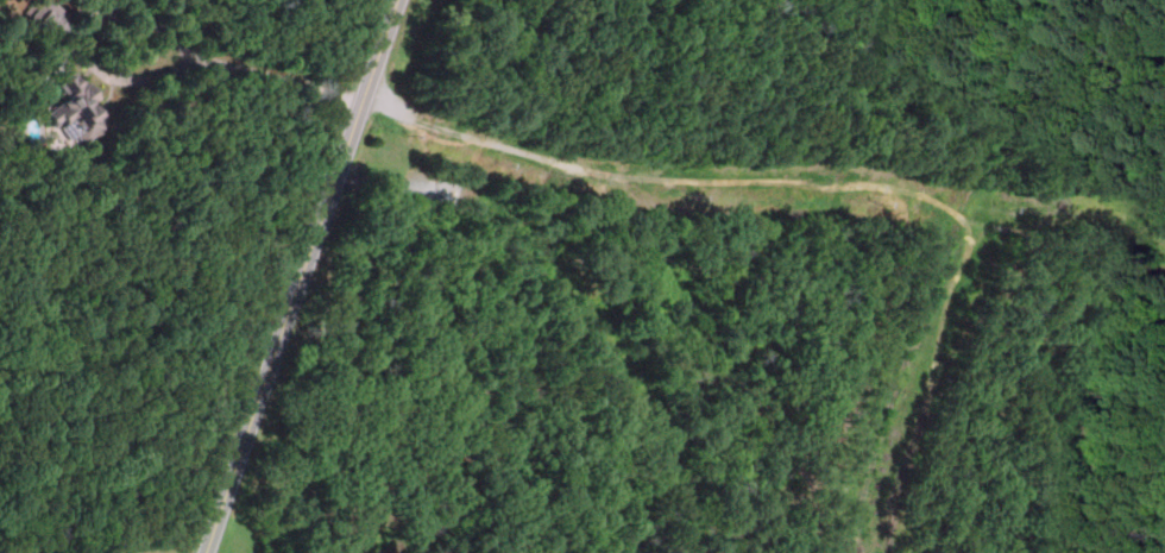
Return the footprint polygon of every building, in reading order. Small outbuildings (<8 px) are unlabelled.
[(51,0),(42,0),(29,13),(55,37),(72,20),(51,0)] [(65,97),(47,111),(72,144),(94,127),(92,125),(101,118),(89,102),(97,96),(84,79),(79,83),(71,72),(55,84),(65,97)]
